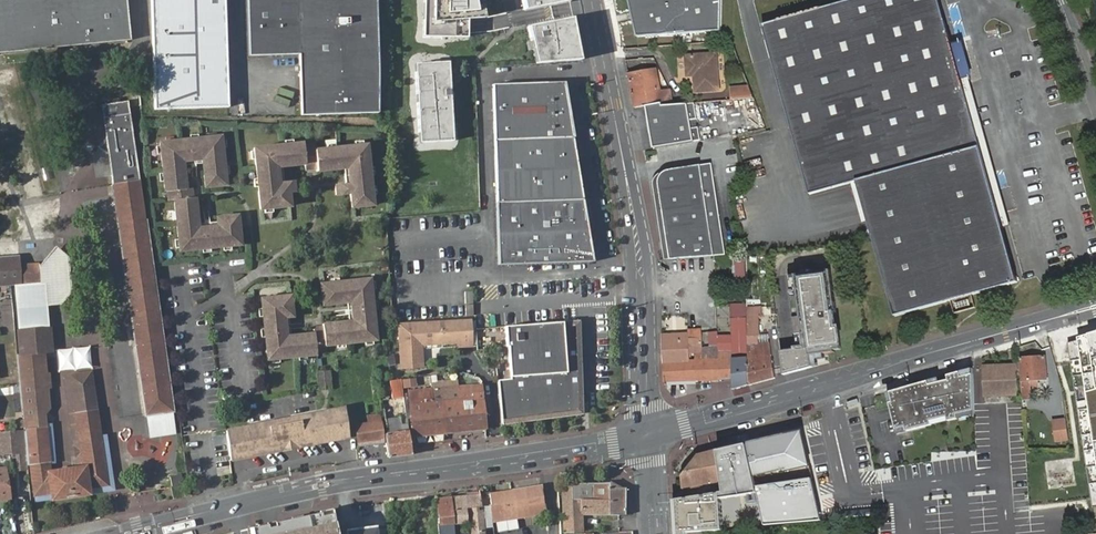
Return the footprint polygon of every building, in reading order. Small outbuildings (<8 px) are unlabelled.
[(19,44),(123,41),(122,0),(0,0),(0,45),(19,44)] [(155,111),(230,109),(226,0),(152,0),(155,111)] [(251,58),(303,56),(305,117),(382,115),(378,0),(249,0),(251,58)] [(421,38),(466,39),(466,27),(467,19),(483,19),(480,0),(422,0),(421,38)] [(526,10),(570,1),(570,0),(524,0),(526,10)] [(721,0),(631,0),(638,35),(721,29),(721,0)] [(768,38),(807,195),(848,184),(854,182),(866,222),(893,317),(1017,282),(1002,228),(954,48),(948,26),(941,0),(853,0),(764,24),(768,38)] [(575,20),(531,28),(539,64),(584,61),(575,20)] [(963,46),(954,48),(1002,228),(1010,225),(963,46)] [(687,55),(687,75),(694,75),(695,91),(719,90),(717,54),(687,55)] [(448,61),(416,62),(419,140),(451,139),(449,91),(448,61)] [(628,73),(634,107),(664,103),(657,69),(628,73)] [(140,79),(139,70),(130,70),(131,80),(140,79)] [(562,80),(492,83),(495,140),(572,136),(562,80)] [(753,98),(749,87),(732,90),(734,100),(753,98)] [(142,108),(141,90),(131,90),(133,108),(142,108)] [(642,149),(671,144),(701,139),(694,103),(664,106),(664,103),(634,107),(642,149)] [(107,134),(113,185),(141,182),(132,114),(102,118),(90,108),(73,129),(96,149),(107,134)] [(227,184),(222,134),(158,141),(162,191),(166,190),(167,201),(172,200),(178,253),(243,246),(239,213),(215,216),(216,224),(212,224),(200,226),(197,197),(193,197),(193,188),(187,189),(185,163),(200,161),(203,187),(227,184)] [(495,140),(498,202),(583,197),(572,136),(495,140)] [(303,142),(252,147),(259,211),(291,207),(290,193),(296,192),(294,181),(281,182),(279,169),(305,166),(306,171),(311,170),(317,170),(317,173),(346,170),(347,183),(333,185),(334,196),(348,194),(351,209),(374,206),(368,143),(315,149),(314,144),(303,145),(303,142)] [(659,187),(669,258),(684,257),(707,256),(727,255),(713,164),(681,169),(673,170),(669,171),(666,173),(664,174),(662,176),(661,179),(660,181),(660,185),(659,187)] [(113,185),(114,193),(142,190),(141,182),(113,185)] [(854,182),(848,184),(860,224),(866,222),(854,182)] [(124,268),(131,315),(133,327),(146,417),(173,413),(151,262),(142,190),(114,193),(124,268)] [(498,202),(501,265),(595,260),(583,197),(498,202)] [(57,251),(38,263),(39,283),(45,283),(47,310),(62,309),(73,298),(70,264),(57,251)] [(747,254),(736,254),(735,254),(735,275),(747,275),(747,260),(747,254)] [(8,257),(11,286),(14,285),(39,283),(38,263),(20,264),(19,256),(8,257)] [(0,258),(0,287),(11,286),(8,257),(0,258)] [(784,375),(803,370),(818,366),(817,359),(820,358),(819,354),(835,351),(835,349),(841,349),(830,269),(814,272),(788,275),(798,346),(794,346),(794,349),(781,351),(784,375)] [(292,293),(259,297),(266,362),(317,356),(318,360),(326,359),(325,347),(378,341),(370,277),(320,284),(323,306),(349,303),(351,320),(322,324),(322,327),(320,328),(313,329),(314,332),(288,334),(287,319),(294,318),(292,293)] [(14,285),(16,313),(47,310),(45,283),(39,283),(14,285)] [(460,291),(461,304),(470,302),(470,290),(460,291)] [(1,330),(13,330),(13,299),(1,299),(1,330)] [(744,304),(733,305),(733,312),(745,312),(744,304)] [(760,305),(747,305),(748,317),(748,321),(760,320),(760,305)] [(23,419),(42,418),(47,410),(45,393),(44,378),(42,358),(52,357),(47,310),(16,313),(17,330),(15,331),(17,357),(20,388),(23,419)] [(133,327),(131,315),(124,316),(126,328),(133,327)] [(732,317),(732,335),(733,351),(734,357),(749,357),(748,335),(748,321),(748,317),(732,317)] [(748,321),(748,335),(758,335),(770,334),(768,320),(760,320),(748,321)] [(399,325),(403,369),(422,368),(421,343),(460,340),(461,348),(472,348),(470,322),(468,321),(399,325)] [(498,381),(500,425),(582,415),(578,321),(477,329),(477,350),(506,347),(509,380),(498,381)] [(689,328),(689,332),(690,354),(703,353),(703,347),(702,328),(689,328)] [(709,331),(710,346),(719,345),(718,335),(718,331),(709,331)] [(689,332),(662,333),(664,362),(690,362),(690,354),(689,332)] [(732,335),(718,335),(719,345),(719,351),(733,351),(732,335)] [(749,384),(775,377),(770,343),(759,343),(758,335),(748,335),(749,357),(749,384)] [(1070,343),(1094,507),(1095,507),(1095,335),(1091,337),(1080,340),(1070,343)] [(690,362),(664,362),(665,382),(734,380),(734,357),(733,351),(719,351),(719,345),(710,346),(703,347),(703,353),(690,354),(690,362)] [(1021,358),(1023,398),(1031,397),(1030,385),(1039,385),(1039,379),(1046,379),(1045,356),(1021,358)] [(749,357),(734,357),(734,380),(734,388),(749,384),(749,357)] [(999,364),(1001,396),(1017,395),(1015,363),(999,364)] [(982,365),(983,396),(1001,396),(999,364),(982,365)] [(974,368),(888,392),(894,413),(899,433),(975,414),(975,404),(974,368)] [(320,373),(322,391),(333,389),(331,372),(320,373)] [(30,464),(34,494),(51,492),(52,497),(88,493),(87,487),(106,484),(93,373),(64,377),(77,458),(83,458),(83,462),(79,463),(79,468),(54,471),(53,467),(49,466),(48,462),(30,464)] [(485,430),(481,387),(458,389),(457,382),(431,384),(431,390),(418,391),(418,392),(411,393),(412,407),(413,408),(415,438),(485,430)] [(348,408),(290,419),(296,446),(351,435),(348,408)] [(173,413),(146,417),(149,439),(176,435),(173,413)] [(23,419),(24,434),(26,455),(47,453),(44,422),(42,418),(23,419)] [(290,419),(277,422),(282,449),(296,446),(290,419)] [(1058,440),(1069,439),(1066,420),(1056,421),(1058,440)] [(357,426),(359,442),(383,438),(381,421),(357,426)] [(277,422),(228,431),(232,459),(282,449),(277,422)] [(759,493),(766,525),(823,522),(815,478),(802,431),(758,440),(746,443),(746,445),(759,493)] [(409,433),(386,435),(388,458),(411,456),(409,433)] [(28,472),(26,455),(24,434),(0,437),(0,458),(17,455),(18,473),(28,472)] [(383,438),(359,442),(360,449),(385,444),(383,438)] [(746,445),(718,452),(723,484),(724,493),(720,493),(721,500),(759,493),(746,445)] [(718,452),(717,450),(698,454),(682,477),(683,491),(708,486),(723,484),(718,452)] [(1028,456),(1029,475),(1057,473),(1055,454),(1028,456)] [(9,498),(5,470),(0,471),(0,500),(9,498)] [(168,476),(172,488),(184,485),(181,473),(168,476)] [(1030,499),(1078,499),(1078,481),(1030,481),(1030,499)] [(608,484),(563,484),(565,530),(581,530),(581,514),(608,514),(608,484)] [(608,514),(615,514),(625,514),(624,487),(614,486),(614,484),(608,484),(608,514)] [(540,486),(492,493),(495,521),(544,513),(543,504),(540,486)] [(439,524),(436,525),(437,533),(484,533),(479,493),(436,498),(439,524)] [(720,493),(677,498),(680,533),(689,533),(689,532),(724,530),(721,500),(720,493)] [(251,528),(252,533),(335,533),(331,514),(272,524),(251,528)] [(347,533),(378,533),(377,525),(346,529),(347,533)]
